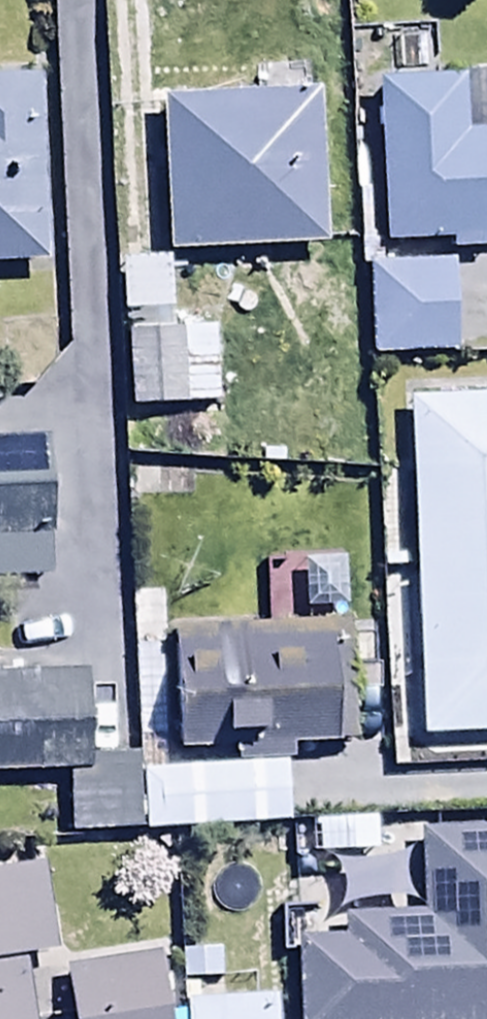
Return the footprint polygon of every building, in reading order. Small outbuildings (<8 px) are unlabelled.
[(255,101),(163,105),(169,261),(327,254),(321,103),(296,104),(295,80),(255,81),(255,101)] [(41,84),(0,86),(0,274),(49,272),(41,84)] [(375,88),(381,249),(448,247),(449,259),(486,258),(486,138),(467,139),(465,85),(375,88)] [(167,265),(120,267),(126,415),(220,411),(215,314),(169,316),(167,265)] [(454,360),(452,271),(371,273),(374,362),(454,360)] [(406,404),(419,742),(486,739),(486,401),(406,404)] [(51,446),(0,448),(0,587),(55,585),(51,446)] [(352,632),(173,636),(175,755),(235,754),(235,768),(298,767),(297,749),(354,748),(352,632)] [(0,680),(0,784),(70,781),(72,840),(142,838),(140,760),(92,762),(89,677),(0,680)] [(287,771),(145,774),(146,835),(288,832),(287,771)] [(377,828),(306,827),(306,860),(377,861),(377,828)] [(298,1018),(486,1018),(486,838),(419,839),(420,920),(343,921),(343,941),(297,942),(298,1018)] [(0,879),(0,1018),(36,1018),(29,967),(59,964),(48,873),(0,879)] [(65,970),(73,1018),(173,1018),(164,955),(65,970)] [(185,1005),(185,1018),(283,1018),(283,1005),(185,1005)]
